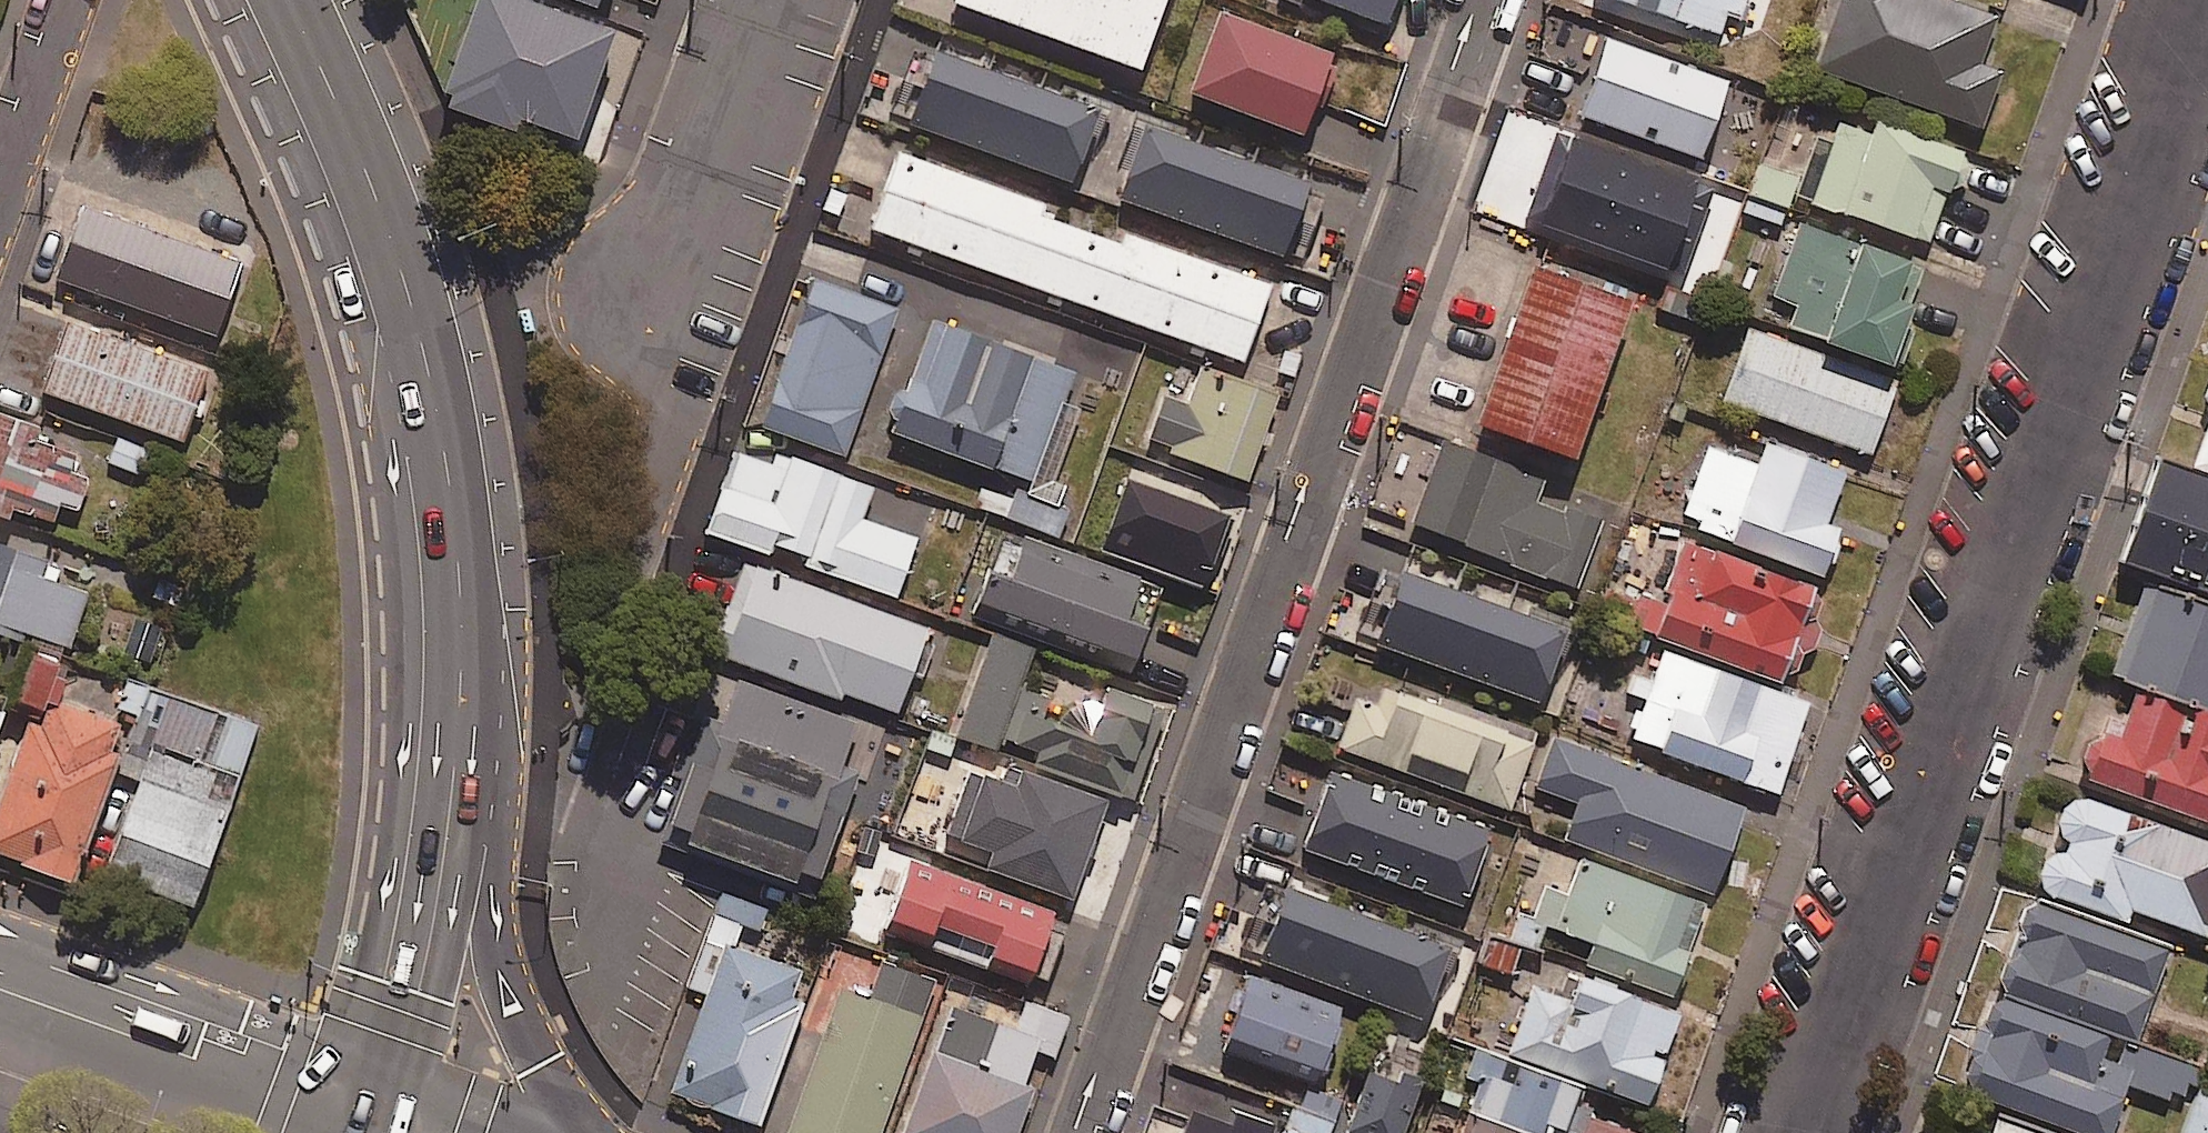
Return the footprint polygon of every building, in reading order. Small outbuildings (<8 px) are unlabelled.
[(604,9),(607,0),(577,0),(604,9)] [(1137,64),(1160,0),(960,0),(1137,64)] [(1385,19),(1392,0),(1331,0),(1385,19)] [(1733,34),(1744,0),(1628,0),(1733,34)] [(1815,66),(1980,124),(1999,71),(1977,64),(1993,21),(1935,0),(1839,0),(1815,66)] [(1328,50),(1220,7),(1189,87),(1297,129),(1328,50)] [(1724,78),(1606,34),(1578,110),(1696,154),(1724,78)] [(1096,106),(934,48),(909,121),(1070,179),(1096,106)] [(1929,238),(1959,149),(1879,122),(1874,136),(1839,124),(1814,199),(1929,238)] [(1304,179),(1142,124),(1117,197),(1280,252),(1304,179)] [(1709,187),(1537,128),(1507,216),(1660,268),(1676,220),(1695,226),(1709,187)] [(1039,202),(898,152),(872,226),(1242,358),(1268,284),(1121,232),(1118,242),(1036,213),(1039,202)] [(246,268),(89,210),(63,281),(219,339),(246,268)] [(1907,256),(1800,221),(1776,295),(1799,303),(1792,324),(1890,357),(1910,298),(1894,293),(1907,256)] [(1628,300),(1530,265),(1475,419),(1573,454),(1628,300)] [(895,307),(807,276),(755,421),(843,453),(895,307)] [(1710,291),(1670,277),(1659,310),(1699,323),(1710,291)] [(213,368),(72,317),(45,393),(187,443),(213,368)] [(1071,367),(936,319),(896,431),(1031,479),(1071,367)] [(1894,380),(1748,328),(1723,397),(1869,450),(1894,380)] [(1190,389),(1170,380),(1147,433),(1247,477),(1285,392),(1204,357),(1190,389)] [(2188,464),(2207,472),(2207,412),(2188,464)] [(11,518),(14,508),(55,521),(59,507),(80,513),(90,482),(77,478),(84,457),(42,444),(47,429),(0,414),(0,515),(11,518)] [(160,453),(121,436),(107,467),(146,485),(160,453)] [(1542,477),(1447,439),(1413,520),(1574,586),(1599,525),(1533,498),(1542,477)] [(1758,465),(1705,445),(1678,519),(1820,572),(1837,528),(1823,523),(1841,476),(1765,447),(1758,465)] [(871,483),(771,449),(767,460),(734,449),(707,530),(895,593),(914,535),(859,517),(871,483)] [(2199,537),(2207,510),(2207,480),(2154,462),(2119,565),(2149,575),(2207,594),(2207,540),(2199,537)] [(1237,497),(1159,474),(1132,563),(1211,586),(1237,497)] [(1069,509),(1015,488),(1004,517),(1058,538),(1069,509)] [(1158,586),(1022,537),(1009,574),(983,564),(971,599),(1133,657),(1158,586)] [(1811,611),(1819,590),(1685,543),(1663,603),(1643,596),(1633,625),(1787,680),(1797,652),(1811,647),(1819,635),(1819,624),(1811,611)] [(0,545),(0,633),(69,655),(88,596),(41,581),(47,560),(0,545)] [(925,624),(742,562),(711,651),(894,713),(925,624)] [(1562,627),(1401,570),(1377,639),(1537,696),(1562,627)] [(2149,575),(2117,672),(2207,702),(2207,594),(2149,575)] [(1031,648),(992,634),(956,733),(992,746),(997,733),(1038,748),(1034,758),(1126,790),(1139,755),(1041,720),(1048,698),(1017,687),(1031,648)] [(1808,701),(1665,649),(1654,678),(1637,672),(1629,694),(1646,701),(1632,739),(1776,791),(1808,701)] [(33,657),(15,710),(34,716),(0,813),(0,858),(77,886),(133,727),(57,700),(68,670),(33,657)] [(1532,739),(1362,678),(1338,745),(1508,806),(1532,739)] [(2136,691),(2119,742),(2099,735),(2085,774),(2207,818),(2207,717),(2136,691)] [(0,698),(0,742),(14,703),(0,698)] [(259,728),(173,699),(159,738),(143,733),(129,774),(143,779),(110,878),(197,908),(259,728)] [(813,896),(858,769),(699,713),(654,840),(813,896)] [(1742,811),(1552,737),(1534,784),(1582,803),(1569,837),(1711,892),(1742,811)] [(1480,820),(1331,768),(1297,865),(1417,907),(1429,875),(1458,885),(1480,820)] [(1023,770),(1016,789),(972,773),(950,834),(995,850),(989,865),(1070,895),(1105,799),(1023,770)] [(2070,792),(2038,887),(2126,917),(2129,906),(2205,931),(2207,924),(2207,839),(2070,792)] [(1573,962),(1673,997),(1706,902),(1581,858),(1569,894),(1529,880),(1509,938),(1522,944),(1573,962)] [(1050,917),(908,863),(884,928),(1026,981),(1050,917)] [(1448,945),(1286,885),(1260,955),(1422,1014),(1448,945)] [(759,929),(765,911),(720,895),(688,985),(708,992),(672,1092),(756,1122),(809,973),(732,946),(740,922),(759,929)] [(1995,990),(2134,1040),(2167,948),(2028,898),(1995,990)] [(1522,944),(1509,938),(1480,928),(1471,956),(1514,970),(1522,944)] [(1673,997),(1573,962),(1563,992),(1534,982),(1509,1052),(1579,1077),(1647,1101),(1682,1000),(1673,997)] [(883,963),(870,999),(831,984),(778,1132),(878,1132),(932,981),(883,963)] [(1339,1004),(1246,973),(1220,1049),(1313,1080),(1339,1004)] [(1995,990),(1960,1086),(2092,1132),(2108,1132),(2127,1081),(2178,1100),(2192,1061),(2134,1040),(1995,990)] [(1022,1003),(1012,1029),(950,1006),(903,1132),(1014,1132),(1045,1051),(1053,1054),(1066,1019),(1022,1003)] [(1381,1018),(1343,1132),(1345,1132),(1401,1132),(1433,1035),(1381,1018)] [(1579,1077),(1509,1052),(1479,1042),(1467,1078),(1482,1083),(1472,1111),(1535,1132),(1560,1132),(1579,1077)] [(2206,1068),(2181,1132),(2207,1132),(2207,1068),(2206,1068)] [(1291,1107),(1334,1122),(1343,1095),(1301,1080),(1291,1107)] [(1291,1107),(1282,1132),(1330,1132),(1334,1122),(1291,1107)] [(1472,1111),(1464,1132),(1535,1132),(1472,1111)] [(1997,1114),(1990,1132),(2051,1132),(1997,1114)] [(1588,1117),(1582,1132),(1634,1132),(1588,1117)] [(1198,1125),(1195,1132),(1223,1132),(1198,1125)]
